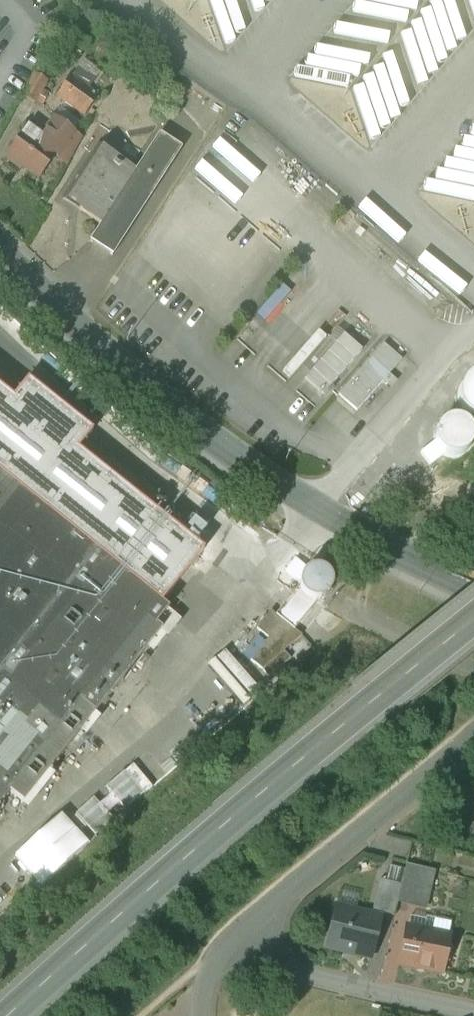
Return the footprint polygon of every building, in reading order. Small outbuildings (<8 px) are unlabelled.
[(72,75),(56,96),(84,116),(100,95),(89,87),(100,72),(83,60),(72,75)] [(35,74),(22,96),(36,103),(48,81),(35,74)] [(55,119),(38,141),(54,153),(71,131),(55,119)] [(38,141),(25,131),(7,155),(38,178),(56,154),(54,153),(38,141)] [(101,225),(90,242),(113,256),(182,149),(159,135),(101,225)] [(129,180),(90,157),(61,202),(63,203),(65,199),(79,207),(77,211),(101,225),(129,180)] [(238,328),(319,402),(358,360),(277,286),(238,328)] [(384,346),(337,400),(358,418),(405,364),(384,346)] [(0,377),(0,476),(160,603),(199,554),(74,454),(79,448),(16,398),(20,393),(0,377)] [(0,476),(0,804),(81,704),(94,714),(161,631),(155,626),(168,610),(160,603),(0,476)] [(304,598),(309,601),(314,602),(317,601),(318,601),(319,601),(320,601),(324,599),(328,596),(330,591),(331,586),(330,580),(328,575),(324,572),(318,569),(313,569),(307,571),(303,574),(300,579),(298,584),(298,587),(299,589),(301,594),(304,598)] [(299,589),(298,587),(275,616),(286,625),(294,631),(299,624),(317,601),(314,602),(309,601),(304,598),(301,594),(299,589)] [(317,601),(299,624),(307,630),(325,607),(318,601),(317,601)] [(286,625),(275,616),(271,612),(257,629),(272,642),(286,625)] [(430,870),(406,864),(401,884),(401,885),(398,899),(421,905),(430,870)] [(401,885),(380,880),(372,911),(393,916),(398,899),(401,885)] [(380,919),(336,908),(326,947),(371,958),(380,919)] [(450,936),(407,927),(399,964),(442,973),(450,936)]
